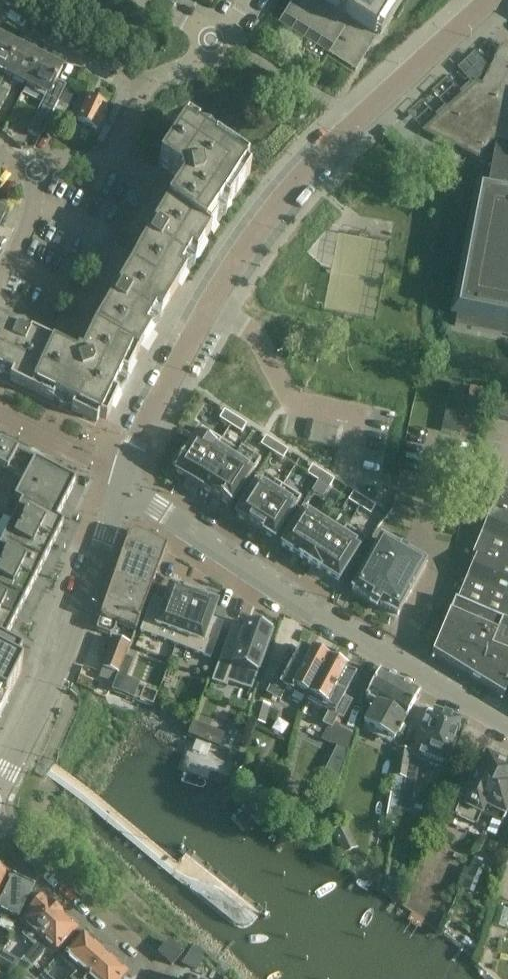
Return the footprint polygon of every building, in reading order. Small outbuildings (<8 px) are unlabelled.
[(284,16),(310,32),(333,47),(328,54),(354,69),(370,43),(375,35),(397,0),(294,0),(284,16)] [(5,75),(19,46),(0,36),(0,73),(5,75)] [(19,46),(5,75),(26,86),(40,57),(19,46)] [(504,47),(483,87),(476,83),(423,132),(482,162),(486,164),(455,327),(507,337),(507,49),(504,47)] [(63,68),(40,57),(26,86),(46,96),(27,134),(40,141),(66,88),(56,82),(63,68)] [(8,93),(0,89),(0,110),(8,93)] [(96,130),(108,106),(81,93),(70,117),(96,130)] [(165,156),(159,165),(174,176),(177,178),(168,192),(174,196),(169,204),(212,231),(215,226),(216,224),(212,221),(223,204),(228,207),(229,206),(250,174),(245,171),(246,170),(245,169),(248,164),(230,152),(225,149),(187,123),(171,147),(165,156)] [(137,257),(130,268),(174,294),(182,281),(185,275),(186,274),(181,271),(191,253),(196,256),(197,254),(209,235),(212,231),(169,204),(167,208),(153,231),(149,228),(139,244),(138,245),(143,247),(137,257)] [(108,305),(95,327),(139,351),(149,334),(151,332),(145,329),(156,312),(161,315),(162,313),(174,294),(130,268),(118,289),(113,286),(103,303),(108,305)] [(12,375),(10,381),(11,381),(32,391),(53,346),(32,336),(35,329),(18,322),(15,328),(7,324),(10,318),(0,313),(0,369),(12,375)] [(53,346),(32,391),(51,401),(53,402),(55,396),(74,405),(71,410),(73,411),(96,423),(99,417),(100,418),(101,417),(106,419),(117,396),(118,394),(113,391),(122,373),(127,376),(128,373),(139,351),(95,327),(94,330),(87,343),(81,340),(73,356),(53,346)] [(224,411),(219,420),(230,426),(235,418),(224,411)] [(235,418),(230,426),(241,434),(246,425),(235,418)] [(176,468),(173,472),(193,485),(220,441),(202,429),(187,452),(186,452),(183,456),(179,454),(172,466),(176,468)] [(266,437),(260,446),(271,453),(276,444),(266,437)] [(220,441),(193,485),(210,496),(211,497),(241,449),(241,448),(238,452),(220,441)] [(276,444),(271,453),(282,460),(288,452),(276,444)] [(0,648),(2,644),(4,645),(63,526),(56,523),(75,484),(0,446),(0,647),(0,648)] [(241,449),(211,497),(230,509),(260,461),(241,449)] [(312,467),(307,475),(318,482),(323,474),(312,467)] [(263,474),(235,518),(254,530),(282,487),(263,474)] [(323,474),(318,482),(329,489),(334,481),(323,474)] [(282,487),(254,530),(262,537),(262,536),(273,542),(301,499),(282,487)] [(432,654),(504,698),(504,697),(507,688),(507,493),(500,490),(472,557),(476,558),(457,603),(455,602),(432,654)] [(353,493),(348,501),(359,508),(364,500),(353,493)] [(364,500),(359,508),(370,515),(375,507),(364,500)] [(304,512),(281,548),(299,559),(299,560),(300,561),(323,524),(304,512)] [(323,524),(300,561),(318,572),(341,535),(323,524)] [(341,535),(318,572),(319,573),(319,572),(337,584),(366,540),(346,528),(341,535)] [(127,539),(96,631),(111,636),(113,635),(117,625),(136,633),(142,616),(167,547),(139,534),(138,534),(137,534),(137,535),(136,535),(136,536),(136,537),(132,539),(131,538),(130,538),(129,538),(128,538),(128,539),(127,539)] [(381,540),(352,591),(354,592),(354,591),(371,601),(370,602),(378,607),(379,606),(396,615),(398,617),(426,566),(381,540)] [(152,599),(140,633),(175,646),(193,596),(170,588),(164,603),(152,599)] [(193,596),(175,646),(210,658),(223,625),(211,620),(217,605),(193,596)] [(232,628),(212,683),(226,688),(228,683),(251,692),(272,633),(247,624),(244,632),(232,628)] [(105,647),(102,657),(106,658),(102,669),(118,675),(129,644),(112,639),(109,648),(105,647)] [(0,647),(0,701),(5,704),(22,671),(16,668),(21,658),(0,648),(0,647)] [(308,699),(328,662),(311,653),(310,655),(301,650),(302,650),(300,649),(299,651),(289,671),(281,666),(265,696),(280,704),(286,692),(290,694),(291,691),(308,699)] [(328,662),(308,699),(323,707),(321,711),(328,714),(322,726),(327,729),(321,741),(330,745),(331,743),(350,754),(355,734),(340,726),(335,724),(338,718),(342,721),(351,703),(343,699),(354,680),(355,678),(353,677),(345,673),(346,671),(328,662)] [(103,671),(100,679),(115,684),(118,676),(103,671)] [(362,725),(394,743),(403,728),(402,727),(420,693),(380,671),(365,699),(375,704),(362,725)] [(421,749),(418,756),(426,759),(445,766),(447,758),(449,759),(459,731),(458,730),(461,721),(435,711),(421,749)] [(393,777),(385,823),(395,826),(398,812),(402,793),(405,779),(406,779),(410,757),(411,752),(398,749),(393,777)] [(490,804),(507,765),(499,761),(499,757),(491,753),(487,756),(486,755),(481,766),(476,764),(466,787),(463,787),(459,788),(457,791),(456,795),(457,799),(459,801),(457,807),(458,807),(452,822),(452,826),(484,841),(487,832),(486,831),(491,820),(488,819),(494,806),(490,804)] [(405,779),(402,793),(413,795),(416,781),(420,759),(410,757),(406,779),(405,779)] [(507,765),(490,804),(494,806),(488,819),(491,820),(486,831),(487,832),(496,836),(504,819),(506,820),(507,814),(507,765)] [(0,869),(0,890),(8,873),(0,869)] [(0,896),(0,910),(1,911),(0,913),(0,919),(13,926),(17,919),(33,886),(11,874),(0,896)] [(24,934),(22,935),(34,947),(63,914),(53,904),(52,905),(43,896),(28,911),(31,914),(23,922),(29,928),(24,934)] [(32,949),(23,960),(32,968),(44,955),(43,954),(51,946),(58,952),(79,931),(76,929),(77,928),(63,914),(34,947),(32,949)] [(108,956),(96,946),(99,943),(90,935),(87,938),(84,935),(83,935),(65,955),(61,960),(77,974),(75,976),(74,975),(70,978),(87,978),(108,956)] [(180,957),(168,945),(159,955),(171,966),(180,957)] [(87,978),(122,978),(127,973),(125,971),(126,970),(123,965),(118,963),(117,964),(108,956),(87,978)]
